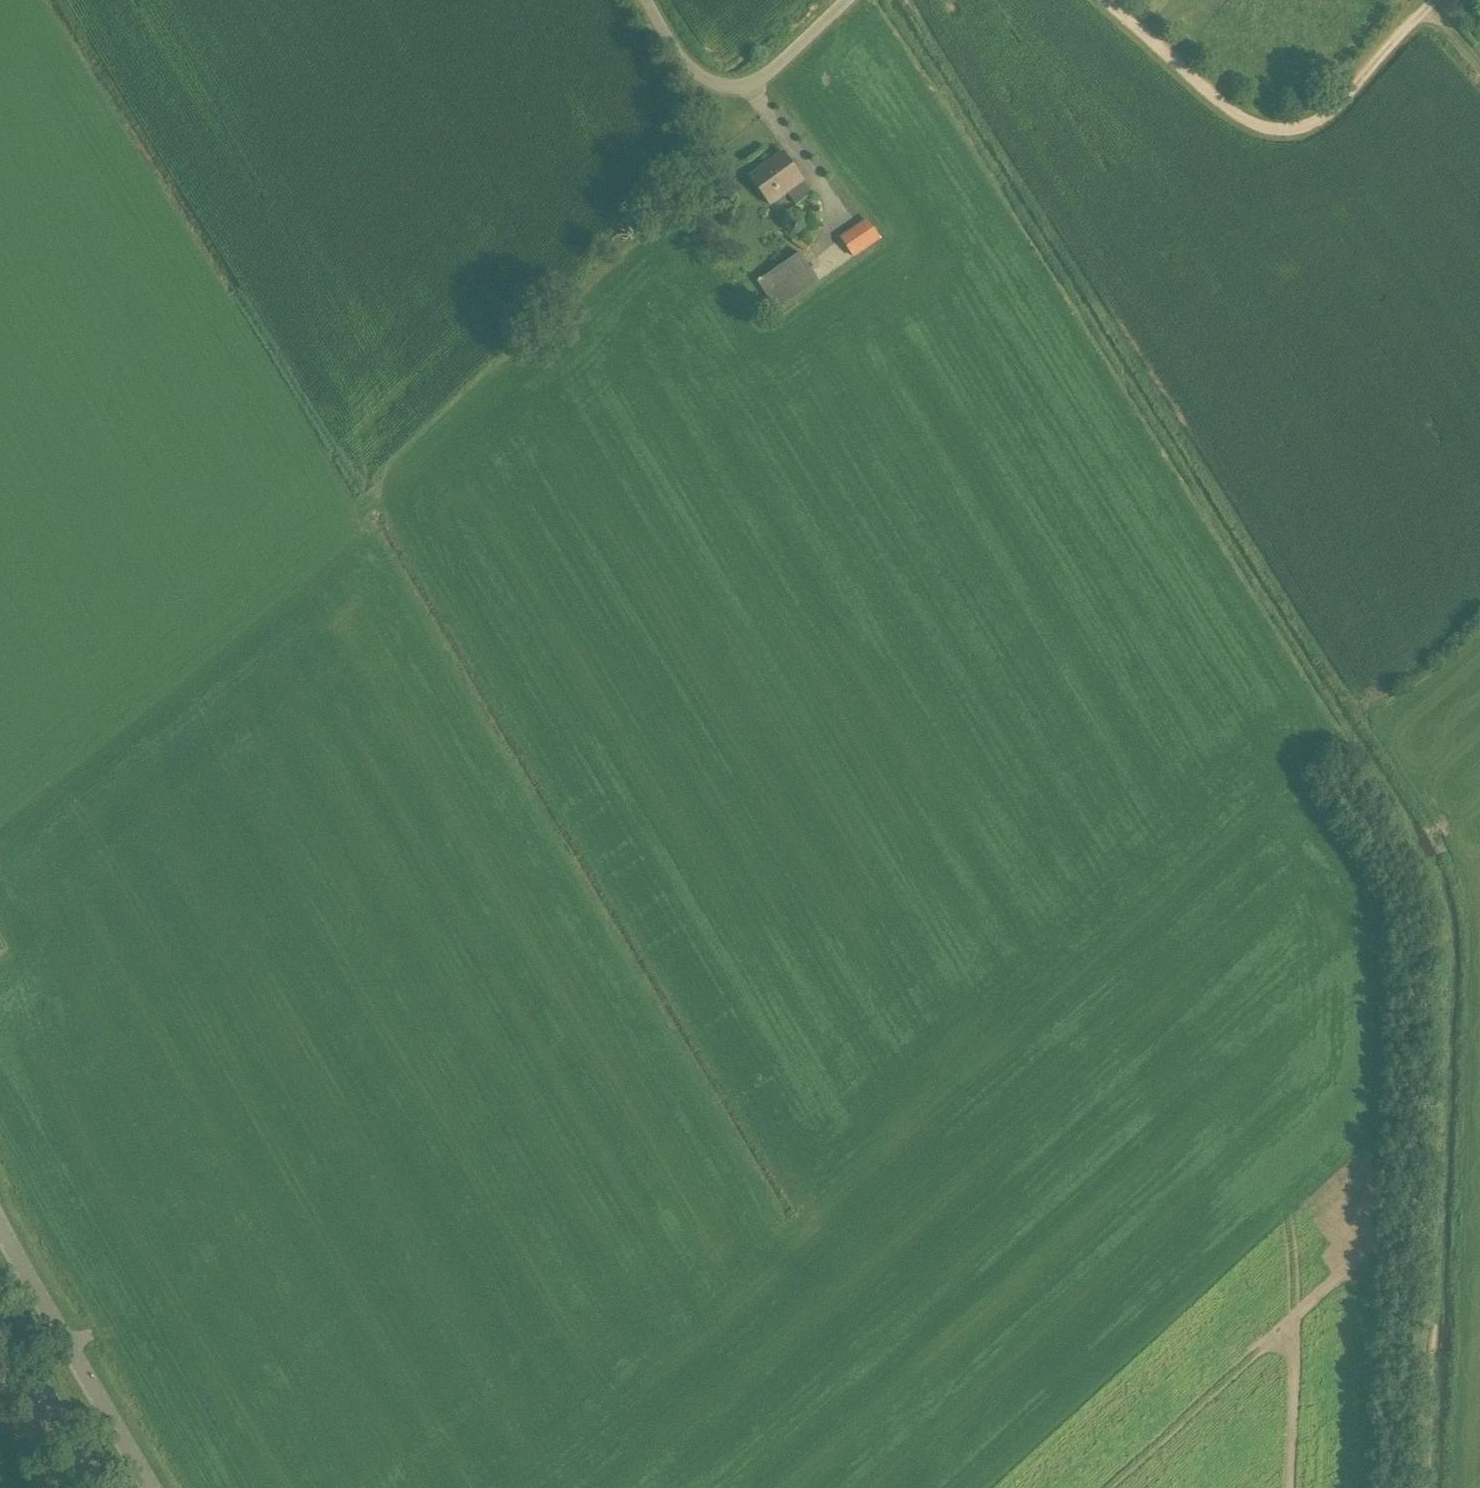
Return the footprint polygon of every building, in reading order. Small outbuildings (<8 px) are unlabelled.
[(770,205),(804,181),(784,153),(750,178),(770,205)] [(854,259),(882,240),(868,219),(839,238),(854,259)] [(776,311),(820,281),(800,253),(756,283),(776,311)]
